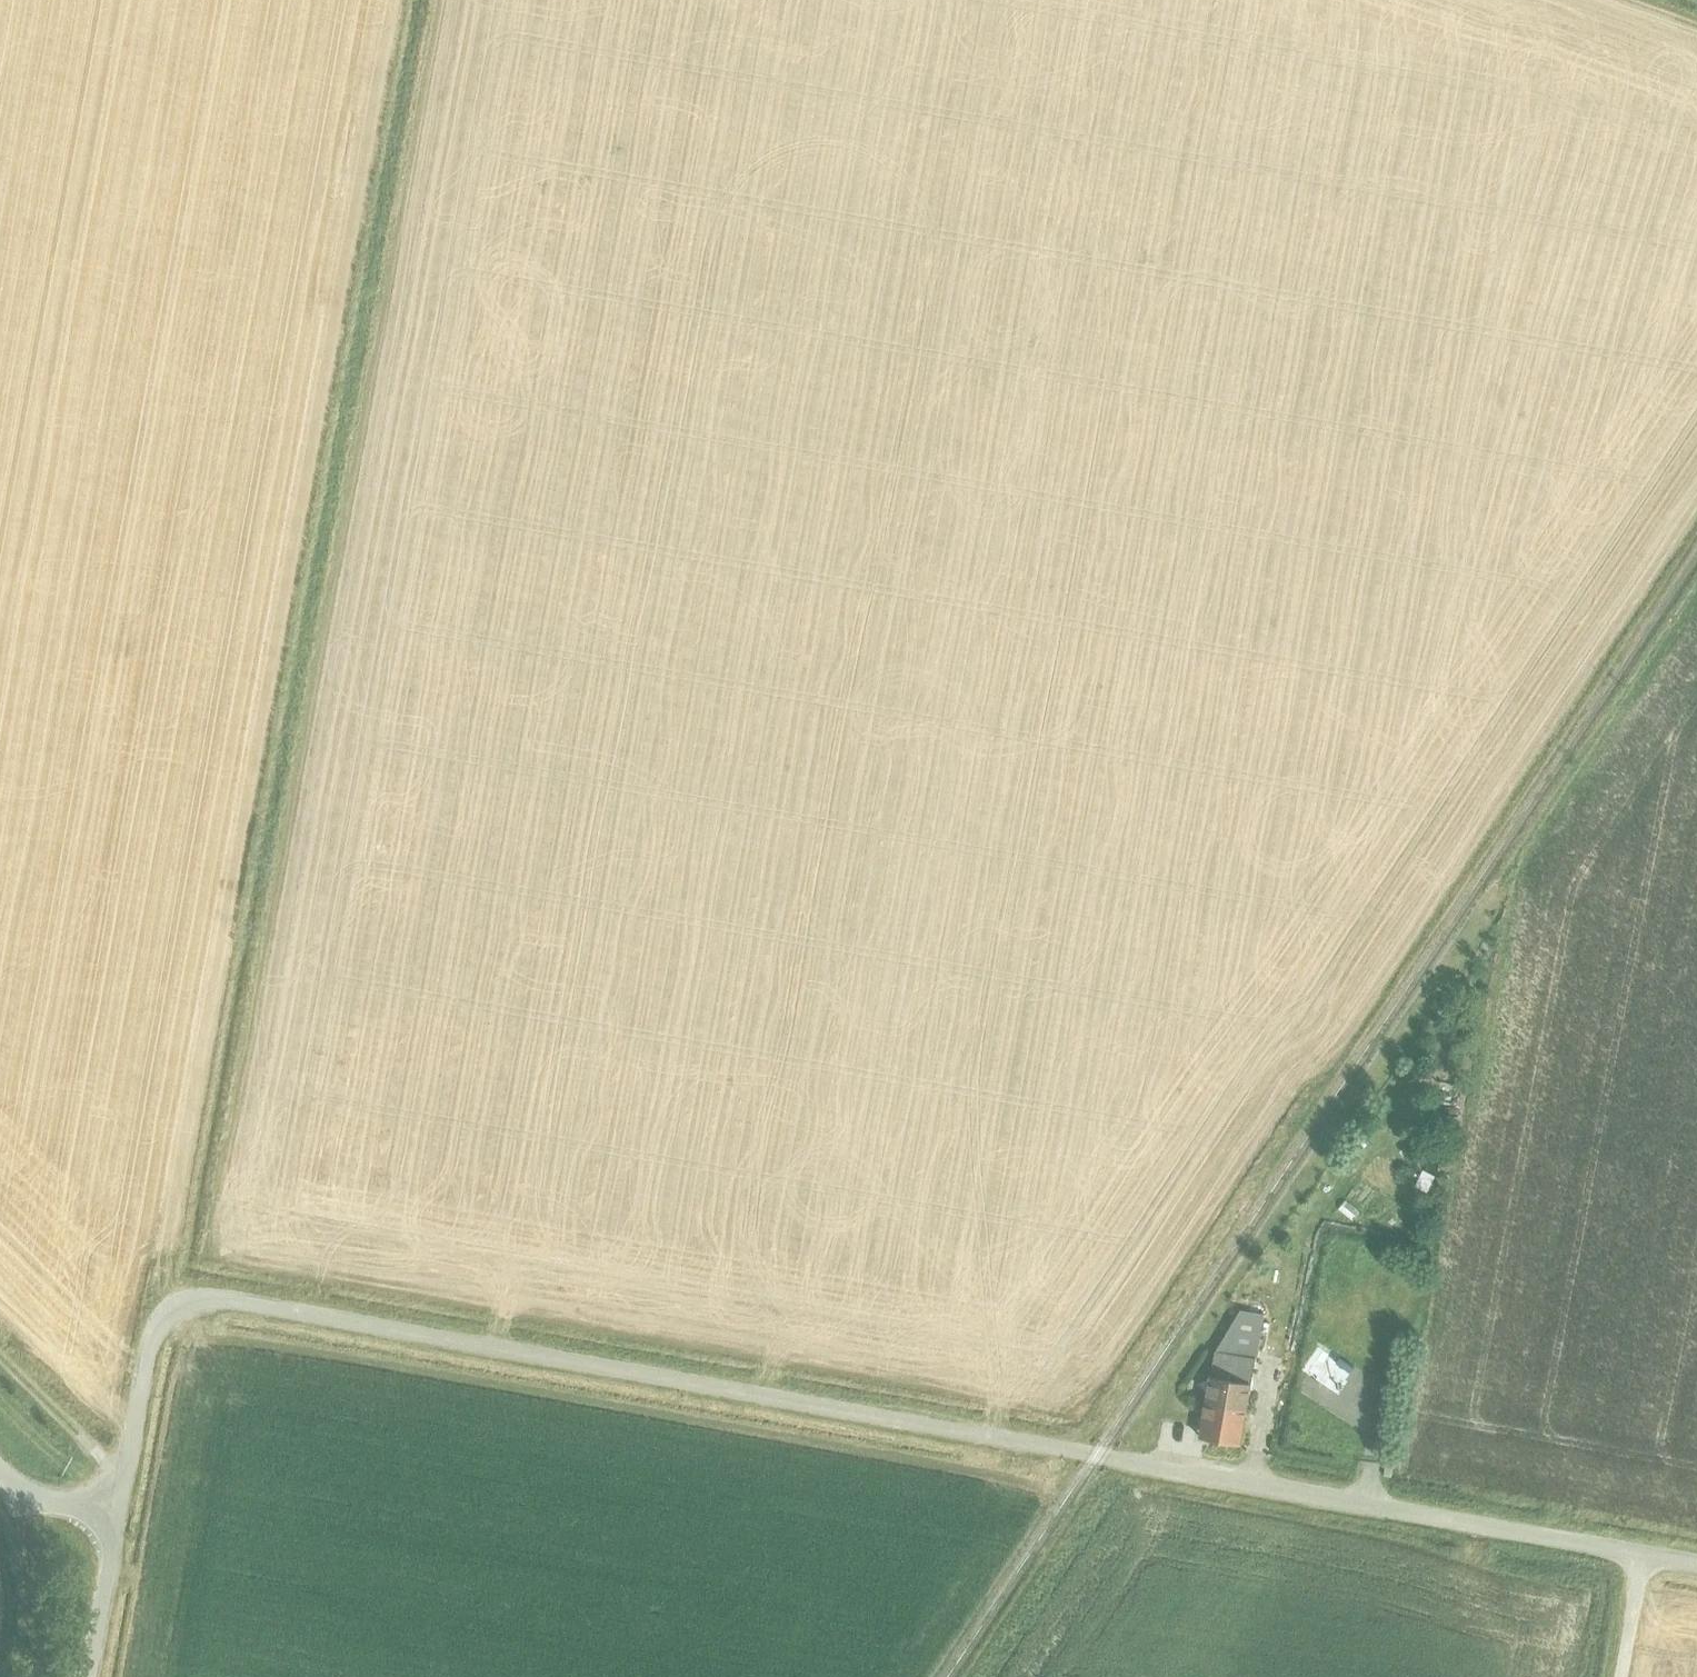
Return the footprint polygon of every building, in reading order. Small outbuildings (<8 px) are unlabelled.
[(1344,1207),(1360,1216),(1368,1201),(1352,1192),(1344,1207)] [(1220,1351),(1256,1357),(1262,1322),(1240,1318),(1220,1351)] [(1349,1386),(1359,1354),(1320,1341),(1309,1373),(1349,1386)] [(1200,1437),(1238,1443),(1241,1444),(1256,1357),(1220,1351),(1215,1350),(1200,1437)]
